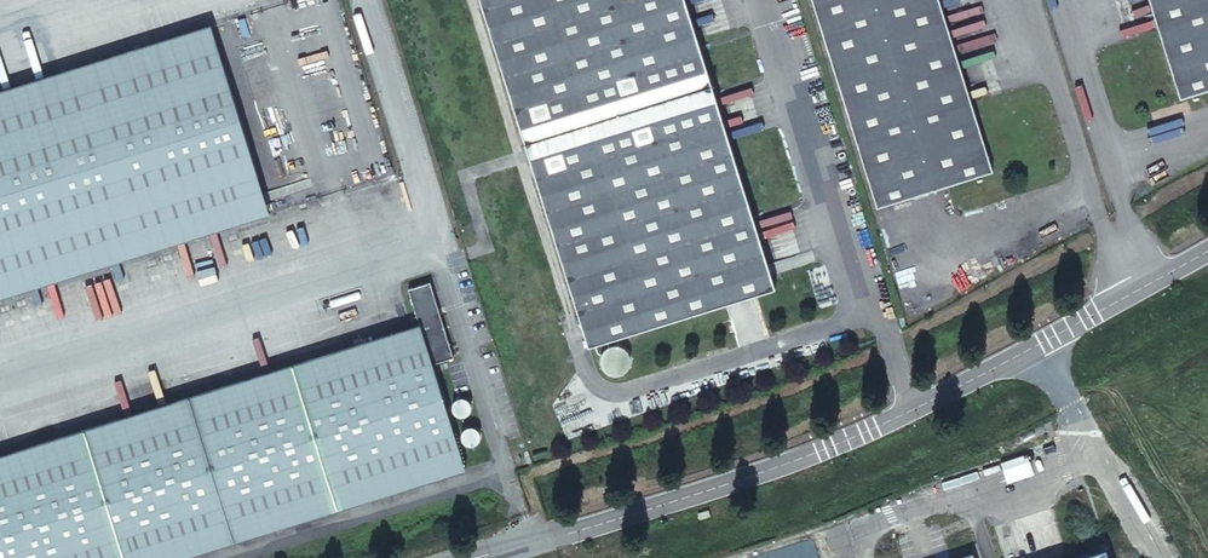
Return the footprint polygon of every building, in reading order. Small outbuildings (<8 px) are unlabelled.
[(588,345),(594,343),(607,339),(775,286),(685,0),(480,0),(588,345)] [(877,207),(992,171),(939,0),(812,0),(877,207)] [(1179,98),(1207,89),(1207,0),(1149,0),(1179,98)] [(270,214),(211,26),(0,91),(0,299),(270,214)] [(0,454),(0,557),(184,557),(466,470),(433,364),(454,357),(430,282),(408,289),(418,321),(0,454)] [(607,339),(594,343),(597,351),(601,353),(601,351),(602,351),(602,350),(603,349),(603,348),(604,347),(605,347),(606,346),(607,345),(608,345),(609,344),(607,339)] [(613,343),(612,343),(611,343),(609,344),(608,345),(607,345),(606,346),(605,347),(604,347),(603,348),(603,349),(602,350),(602,351),(601,351),(601,353),(600,356),(600,359),(600,362),(602,366),(605,369),(606,370),(607,371),(610,373),(611,373),(613,373),(614,373),(616,373),(617,373),(618,373),(622,372),(625,370),(626,369),(627,368),(627,367),(628,366),(630,361),(631,357),(630,354),(628,350),(626,347),(624,345),(622,344),(619,343),(618,343),(617,343),(614,343),(613,343)] [(1074,557),(1108,557),(1105,548),(1074,557)]
